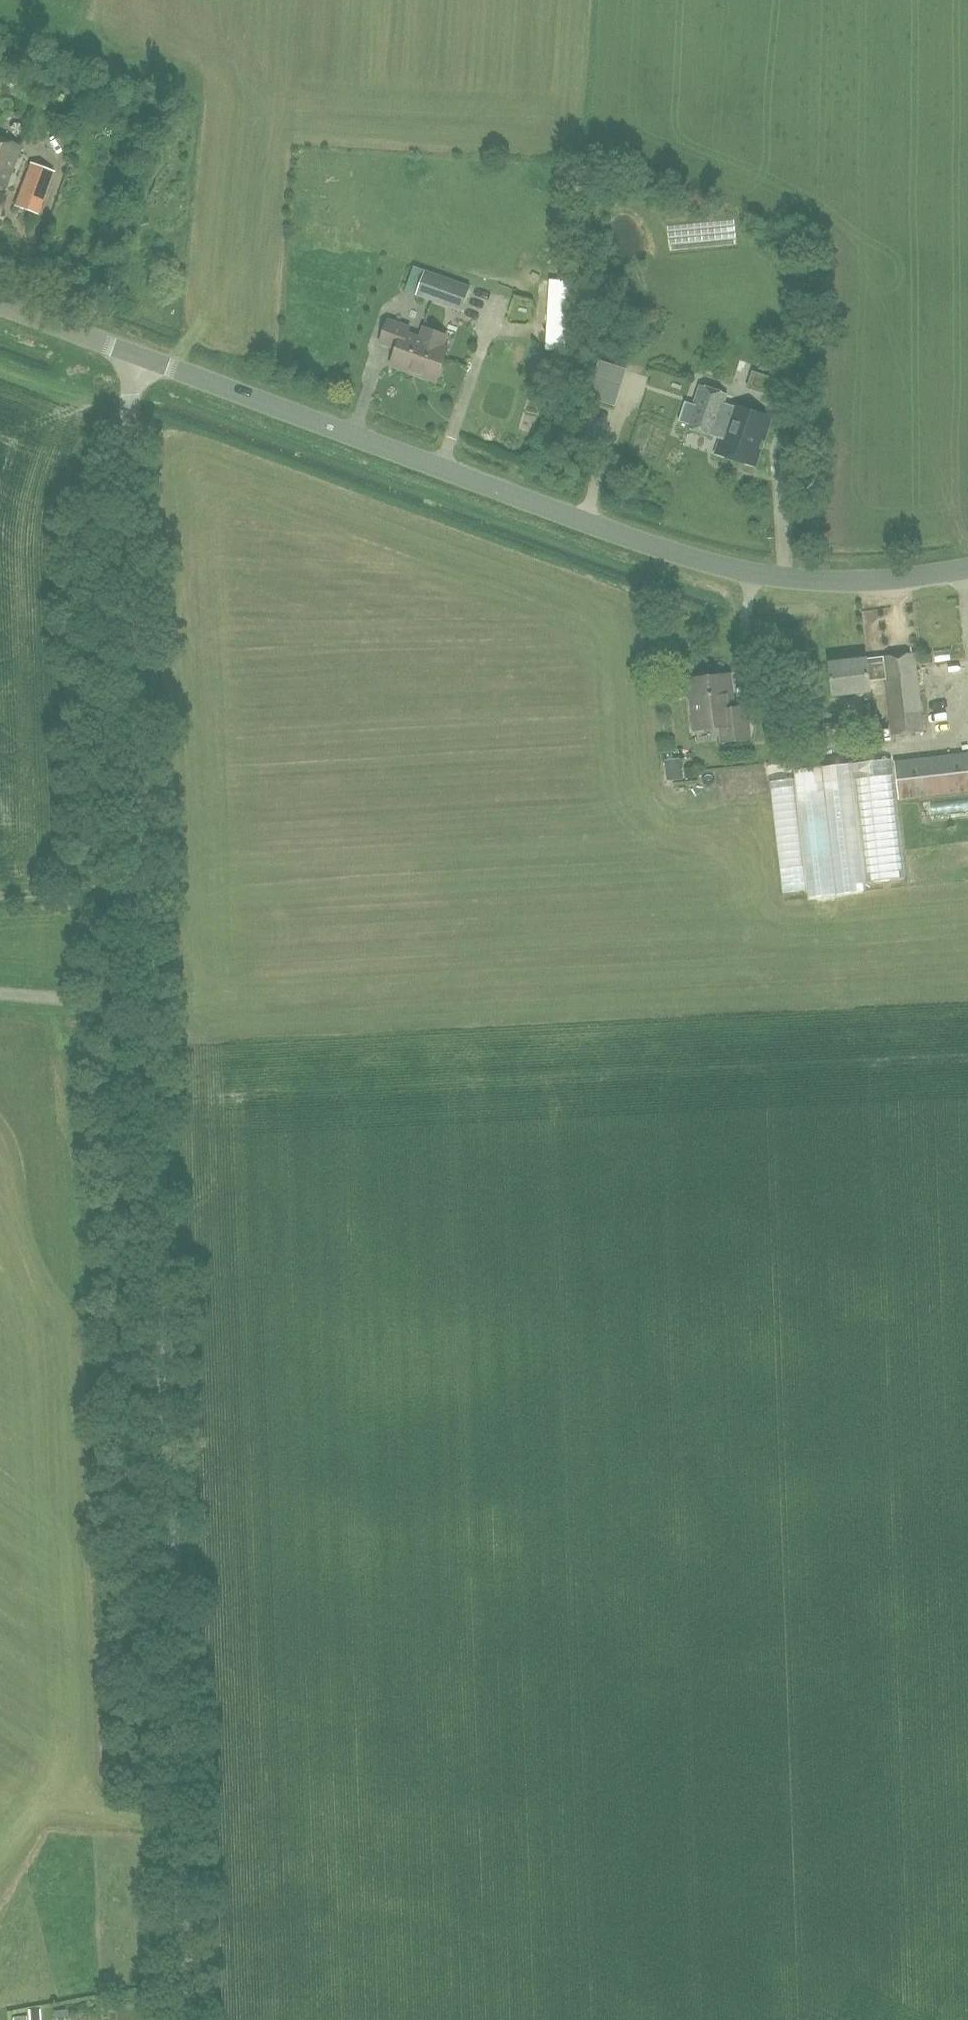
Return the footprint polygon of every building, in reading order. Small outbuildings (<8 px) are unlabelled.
[(19,148),(0,141),(0,210),(4,198),(1,197),(19,148)] [(38,214),(53,171),(30,163),(15,206),(38,214)] [(416,293),(415,296),(462,311),(470,285),(425,269),(425,271),(414,267),(406,290),(416,293)] [(572,285),(569,285),(570,280),(553,279),(553,284),(550,284),(547,342),(568,343),(572,285)] [(448,348),(442,346),(446,336),(424,328),(421,338),(408,333),(410,327),(388,320),(380,342),(397,348),(391,365),(436,381),(448,348)] [(756,392),(782,400),(787,383),(761,375),(756,392)] [(733,405),(725,425),(718,423),(728,395),(700,385),(686,427),(713,436),(714,432),(722,435),(716,454),(757,465),(771,416),(733,405)] [(881,656),(882,662),(883,678),(890,735),(923,732),(915,652),(881,656)] [(871,693),(869,680),(883,678),(882,662),(868,664),(867,659),(829,663),(833,698),(871,693)] [(688,679),(693,729),(719,726),(721,742),(749,739),(745,707),(728,709),(726,693),(731,693),(729,675),(688,679)] [(954,706),(940,710),(942,720),(957,717),(954,706)] [(895,760),(899,801),(967,793),(967,752),(895,760)] [(685,757),(671,757),(671,774),(685,774),(685,757)] [(802,780),(813,883),(901,873),(891,781),(879,783),(877,762),(857,764),(865,842),(831,846),(824,778),(802,780)] [(837,804),(855,802),(852,776),(834,778),(837,804)] [(65,2010),(51,2011),(52,2019),(66,2017),(65,2010)]
